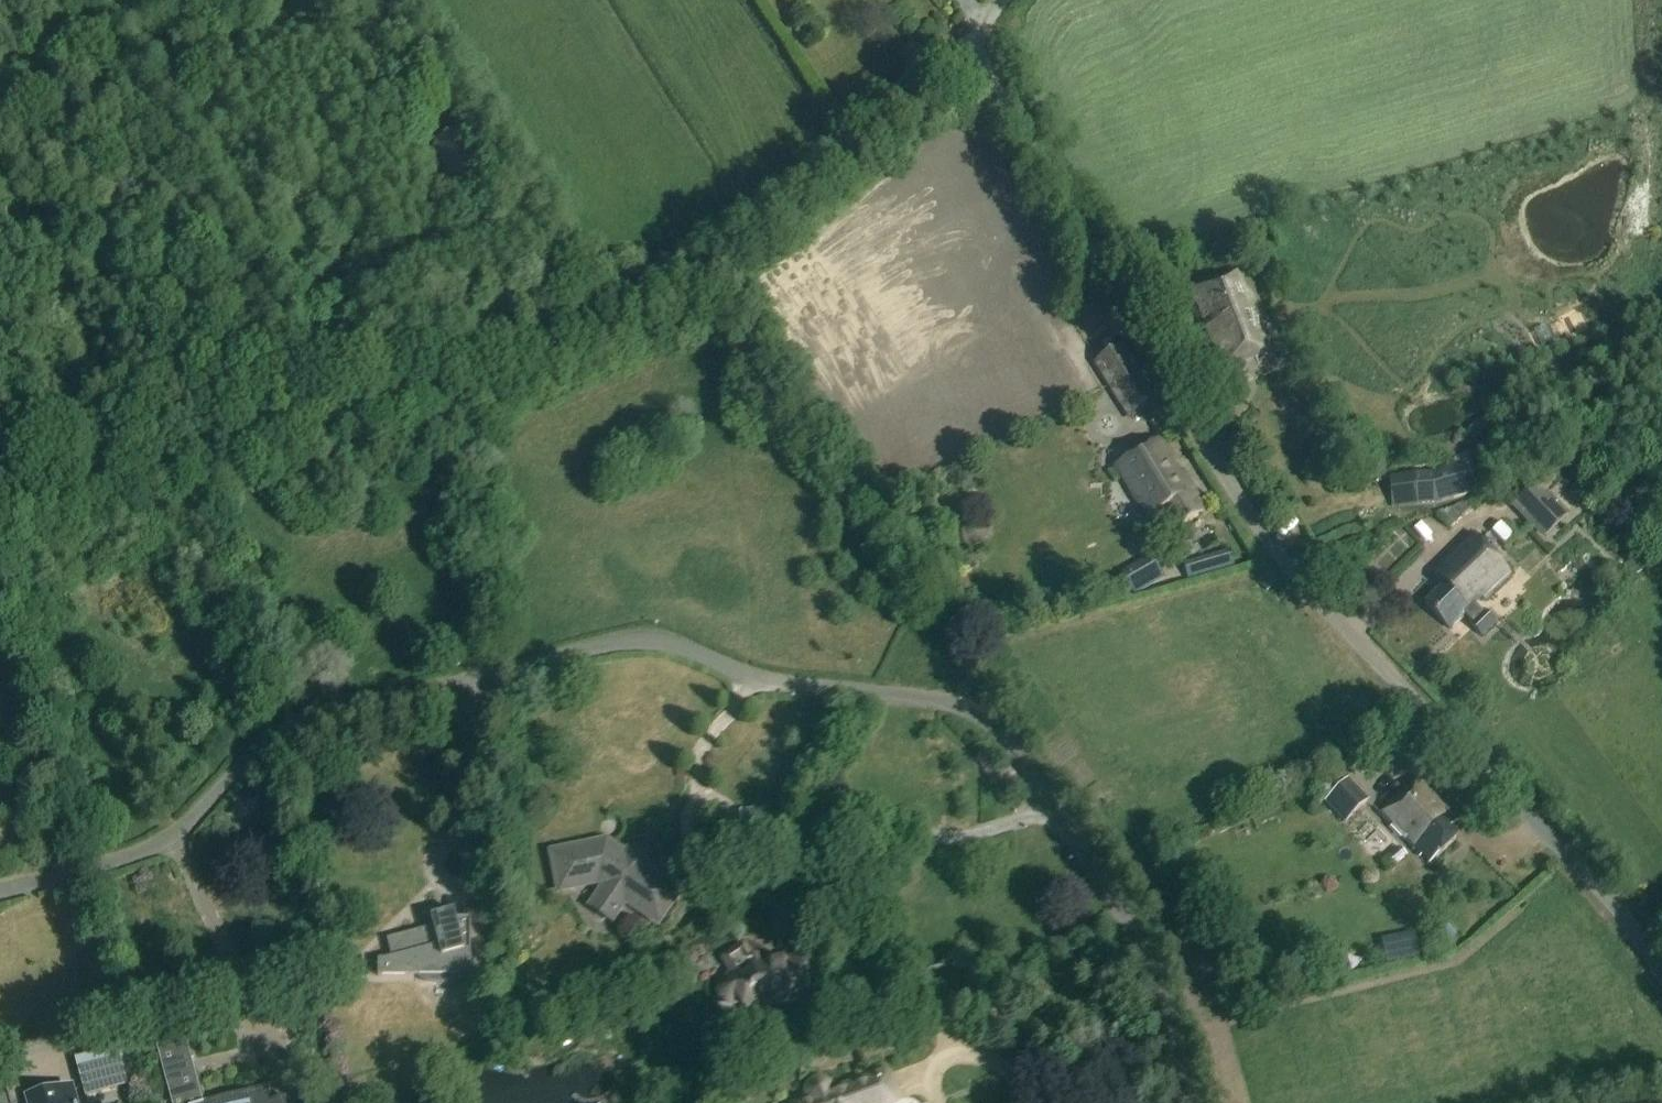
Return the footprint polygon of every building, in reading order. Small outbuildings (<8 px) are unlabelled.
[(462,130),(433,144),(450,178),(479,163),(462,130)] [(1193,292),(1224,370),(1266,354),(1251,313),(1253,308),(1250,299),(1244,297),(1236,275),(1193,292)] [(1133,417),(1158,402),(1122,345),(1098,361),(1133,417)] [(1174,531),(1206,512),(1162,439),(1116,466),(1148,519),(1161,511),(1174,531)] [(1432,477),(1397,480),(1399,508),(1437,506),(1467,496),(1459,469),(1432,477)] [(1536,484),(1512,508),(1543,540),(1567,516),(1559,506),(1549,496),(1564,481),(1559,475),(1536,484)] [(1474,535),(1456,551),(1433,572),(1445,586),(1425,604),(1449,631),(1465,616),(1472,623),(1469,626),(1480,638),(1495,624),(1484,612),(1482,614),(1475,606),(1483,600),(1485,602),(1512,576),(1474,535)] [(1450,830),(1462,818),(1420,774),(1380,813),(1423,857),(1425,855),(1432,862),(1458,837),(1450,830)] [(1347,781),(1324,803),(1345,824),(1368,802),(1347,781)] [(659,924),(679,893),(647,871),(656,856),(636,843),(626,857),(607,844),(553,855),(561,891),(599,883),(606,888),(592,908),(612,922),(626,902),(659,924)] [(1399,848),(1388,857),(1396,867),(1407,857),(1399,848)] [(460,981),(464,977),(472,977),(472,920),(432,920),(434,928),(388,940),(393,959),(379,961),(379,977),(417,977),(421,980),(426,983),(429,984),(433,986),(437,987),(442,987),(447,986),(452,985),(455,984),(460,981)] [(764,1003),(806,1001),(804,963),(758,965),(756,958),(749,961),(742,951),(728,960),(737,975),(728,981),(749,1013),(764,1003)] [(85,1057),(96,1097),(143,1084),(132,1044),(85,1057)] [(189,1046),(161,1053),(174,1102),(204,1102),(189,1046)] [(898,1102),(888,1074),(831,1095),(826,1080),(806,1087),(811,1102),(808,1102),(896,1102),(898,1102)] [(73,1088),(29,1101),(25,1086),(7,1091),(10,1102),(77,1102),(73,1088)] [(268,1088),(211,1102),(272,1102),(268,1088)]
